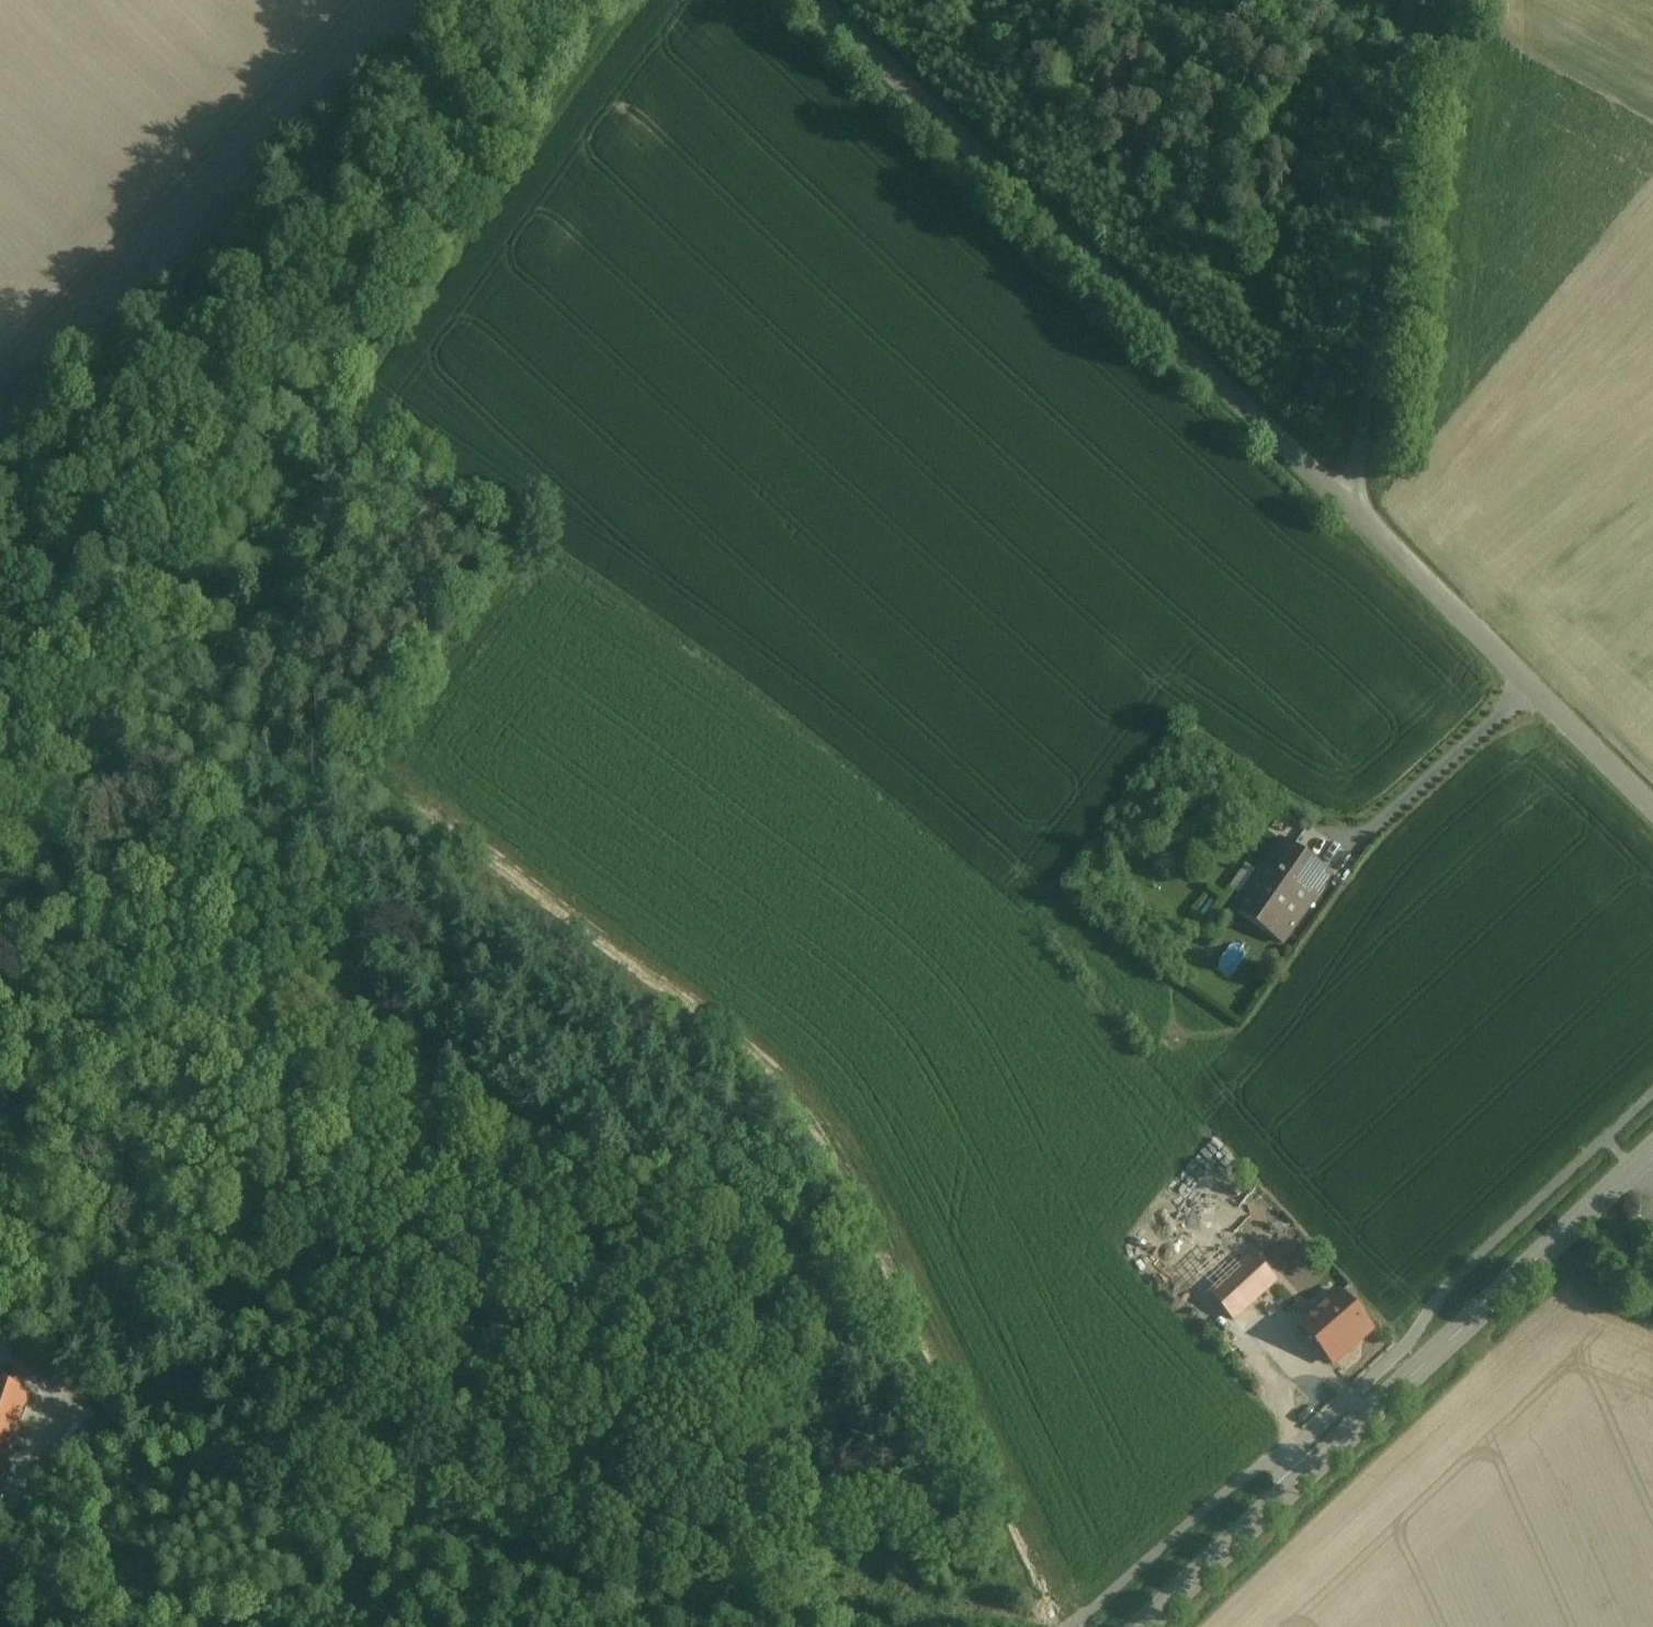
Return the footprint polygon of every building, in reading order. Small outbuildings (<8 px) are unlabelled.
[(1450,7),(1479,11),(1480,0),(1450,0),(1450,7)] [(1281,841),(1232,911),(1281,945),(1330,875),(1281,841)] [(1254,1258),(1211,1297),(1232,1321),(1275,1281),(1254,1258)] [(1342,1298),(1329,1310),(1326,1308),(1301,1330),(1332,1365),(1371,1331),(1342,1298)] [(31,1395),(0,1385),(0,1484),(31,1395)]
